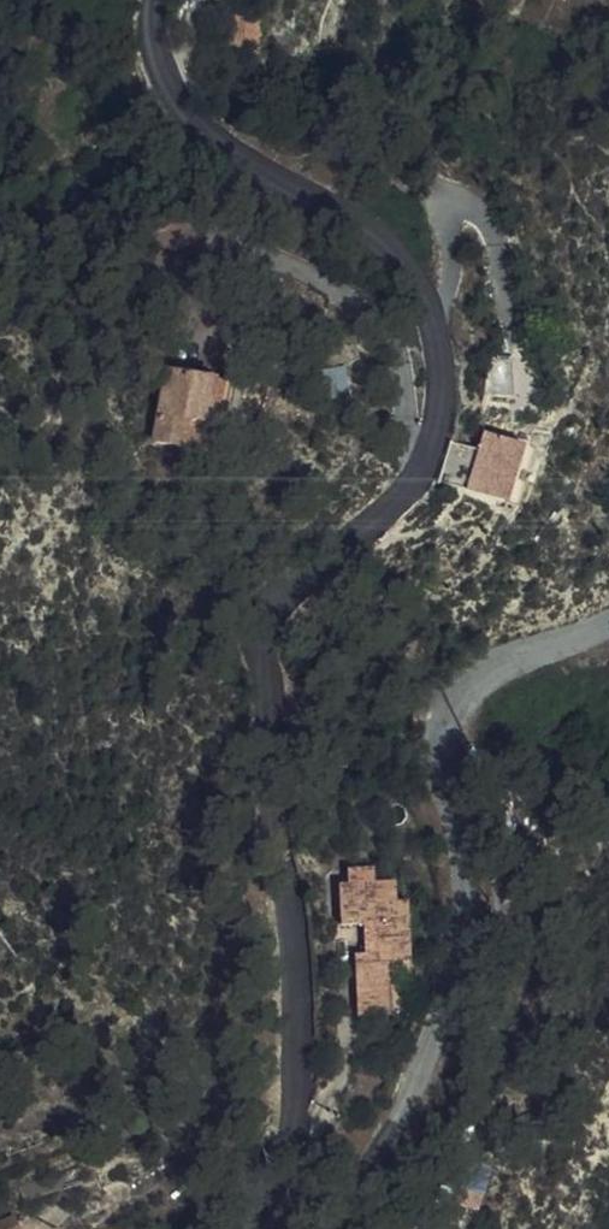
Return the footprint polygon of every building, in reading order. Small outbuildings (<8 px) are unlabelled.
[(155,441),(184,446),(185,442),(212,447),(214,434),(223,435),(232,384),(168,372),(155,441)] [(466,487),(509,503),(532,443),(488,427),(466,487)] [(452,439),(441,480),(466,487),(477,446),(452,439)] [(359,1018),(361,1018),(390,1016),(387,963),(409,961),(407,901),(395,901),(394,881),(374,883),(373,868),(348,870),(348,883),(340,884),(341,925),(363,924),(364,955),(356,955),(359,1018)] [(387,963),(390,1016),(411,1014),(409,961),(387,963)] [(495,1171),(475,1163),(461,1204),(480,1211),(495,1171)] [(14,1215),(0,1222),(0,1228),(21,1228),(14,1215)]
